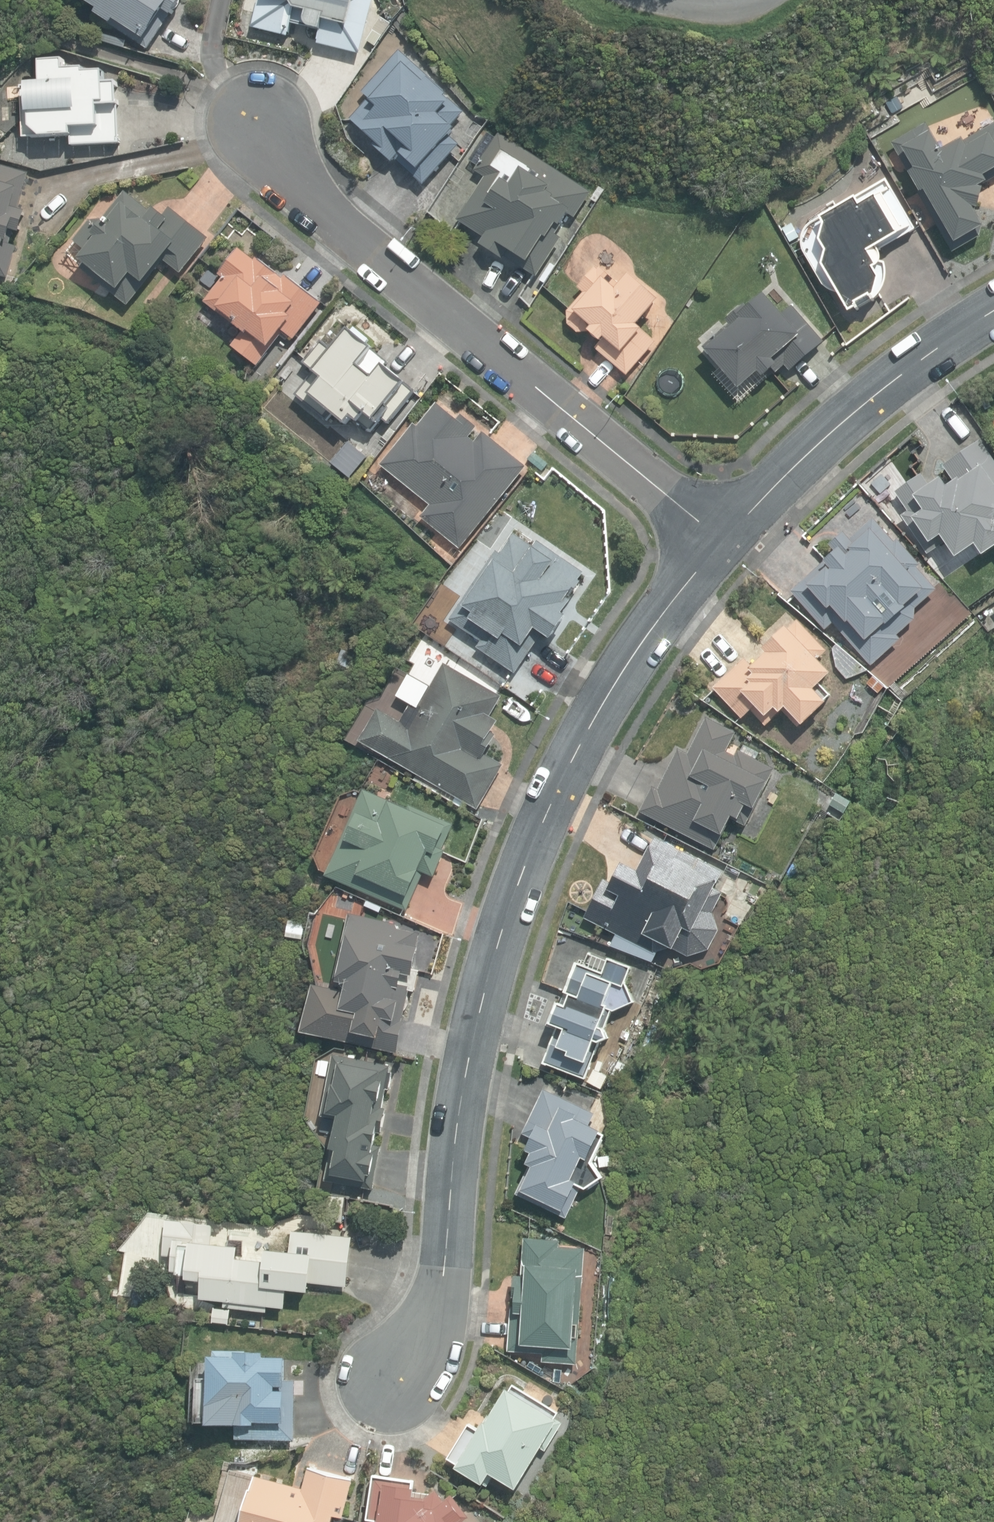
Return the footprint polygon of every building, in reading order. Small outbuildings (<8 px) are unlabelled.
[(149,39),(174,0),(89,0),(149,39)] [(250,25),(288,33),(290,22),(320,28),(317,40),(362,50),(373,0),(256,0),(250,25)] [(466,106),(395,46),(359,89),(366,95),(347,118),(423,181),(465,131),(454,122),(466,106)] [(43,79),(23,81),(26,135),(71,132),(71,142),(121,138),(117,80),(105,81),(104,64),(67,66),(66,56),(41,57),(43,79)] [(930,116),(896,138),(911,163),(907,166),(920,190),(925,187),(952,244),(986,223),(976,206),(986,173),(993,167),(993,122),(967,139),(964,135),(944,143),(930,116)] [(592,188),(498,129),(474,167),(482,172),(453,219),(480,236),(478,239),(499,253),(501,250),(538,273),(592,188)] [(0,162),(0,272),(10,275),(18,241),(9,238),(12,227),(21,229),(26,208),(16,206),(25,169),(0,162)] [(840,294),(850,311),(856,307),(858,309),(874,298),(878,295),(881,291),(883,286),(885,282),(886,277),(887,272),(886,267),(885,262),(880,260),(881,252),(881,249),(915,229),(887,180),(813,222),(810,225),(807,229),(805,233),(804,237),(803,242),(803,246),(805,251),(822,282),(824,286),(828,289),(831,291),(835,293),(840,294)] [(152,210),(120,187),(102,217),(89,218),(74,239),(87,251),(79,266),(129,305),(142,287),(157,300),(207,235),(165,202),(152,210)] [(254,257),(232,248),(213,270),(222,277),(204,302),(239,334),(230,346),(256,369),(282,334),(293,342),(322,303),(254,257)] [(597,348),(628,375),(657,342),(639,325),(659,303),(628,275),(620,284),(601,267),(598,270),(595,268),(578,288),(584,294),(568,311),(569,325),(578,333),(588,332),(601,343),(597,348)] [(703,347),(739,389),(760,372),(764,377),(773,369),(776,372),(784,365),(790,371),(824,343),(792,305),(782,313),(764,293),(747,307),(744,304),(725,319),(730,325),(703,347)] [(376,339),(352,319),(331,344),(320,334),(298,361),(306,367),(288,389),(362,449),(417,382),(371,345),(376,339)] [(433,528),(459,549),(524,466),(481,432),(473,441),(467,437),(476,426),(460,414),(457,418),(436,402),(417,426),(413,423),(380,465),(428,503),(419,514),(424,518),(414,530),(424,539),(433,528)] [(956,557),(975,544),(982,555),(993,548),(993,460),(980,440),(943,465),(952,479),(945,485),(940,478),(928,486),(921,475),(895,492),(908,511),(902,515),(928,554),(946,542),(956,557)] [(528,459),(543,471),(548,463),(533,452),(528,459)] [(833,623),(871,666),(901,639),(897,635),(915,619),(913,608),(935,589),(916,567),(920,564),(898,539),(894,542),(873,519),(852,536),(845,528),(830,542),(837,550),(790,591),(825,631),(833,623)] [(478,646),(516,671),(542,632),(551,638),(566,615),(562,612),(571,599),(567,597),(569,594),(571,596),(581,581),(579,580),(584,572),(554,553),(547,563),(535,555),(538,550),(514,534),(502,553),(497,550),(451,620),(482,640),(478,646)] [(821,654),(787,623),(709,693),(736,722),(744,712),(754,719),(773,713),(790,728),(823,699),(810,687),(823,674),(811,661),(821,654)] [(500,697),(444,664),(420,704),(413,700),(399,722),(378,709),(360,738),(477,807),(503,764),(486,753),(497,734),(492,730),(498,720),(489,715),(500,697)] [(874,675),(867,684),(880,695),(887,686),(874,675)] [(732,735),(700,717),(682,750),(673,745),(636,813),(715,857),(762,772),(723,751),(732,735)] [(452,824),(362,784),(322,873),(400,908),(418,869),(430,874),(452,824)] [(653,835),(635,866),(622,859),(611,878),(603,873),(584,911),(658,951),(663,942),(687,953),(708,946),(716,925),(713,909),(723,888),(714,884),(722,868),(653,835)] [(396,921),(348,911),(333,984),(311,980),(301,1028),(394,1047),(418,928),(395,924),(396,921)] [(593,974),(565,965),(550,1008),(541,1007),(534,1026),(545,1031),(532,1069),(576,1082),(604,1013),(627,1003),(618,986),(626,968),(601,960),(593,974)] [(326,1181),(373,1190),(381,1145),(376,1144),(378,1132),(381,1133),(386,1107),(381,1106),(389,1064),(333,1053),(321,1116),(338,1118),(326,1181)] [(602,1089),(608,1076),(594,1069),(587,1082),(602,1089)] [(518,1194),(566,1218),(582,1187),(586,1189),(604,1176),(593,1162),(607,1135),(589,1127),(596,1113),(545,1088),(523,1132),(530,1136),(524,1148),(533,1152),(527,1162),(533,1165),(518,1194)] [(599,1167),(611,1166),(610,1155),(598,1157),(599,1167)] [(225,1309),(267,1313),(268,1305),(285,1307),(287,1288),(310,1290),(311,1282),(348,1286),(353,1235),(294,1229),(292,1248),(268,1245),(266,1260),(237,1257),(238,1246),(212,1243),(214,1224),(181,1221),(176,1265),(192,1266),(191,1276),(205,1277),(203,1299),(226,1301),(225,1309)] [(231,1226),(228,1243),(248,1246),(250,1229),(231,1226)] [(587,1239),(522,1236),(518,1303),(510,1302),(508,1346),(580,1350),(587,1239)] [(237,1435),(278,1436),(278,1432),(292,1432),(293,1387),(277,1387),(278,1381),(286,1382),(287,1353),(266,1353),(266,1347),(237,1347),(237,1353),(210,1352),(209,1374),(198,1373),(197,1417),(237,1418),(237,1435)] [(568,1411),(512,1378),(482,1428),(467,1420),(445,1457),(487,1482),(493,1471),(522,1488),(568,1411)] [(308,1463),(303,1483),(253,1473),(243,1521),(338,1521),(340,1513),(350,1515),(358,1474),(308,1463)] [(381,1474),(375,1518),(392,1520),(392,1521),(493,1521),(470,1495),(458,1499),(450,1489),(439,1499),(430,1498),(424,1480),(381,1474)]
